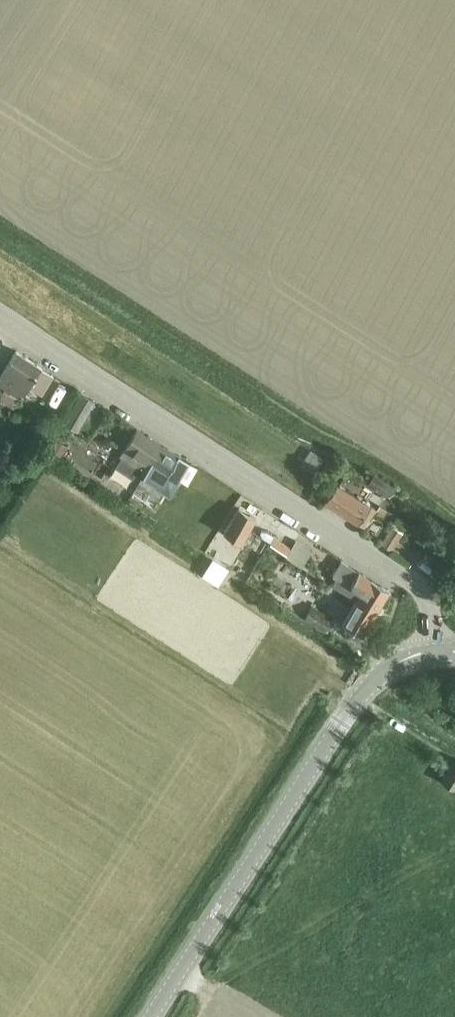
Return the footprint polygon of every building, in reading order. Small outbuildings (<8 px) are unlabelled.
[(54,375),(17,351),(0,376),(0,382),(23,397),(30,386),(42,393),(43,392),(54,375)] [(78,430),(96,402),(82,393),(64,421),(78,430)] [(144,471),(163,445),(137,428),(120,455),(122,457),(116,468),(133,479),(140,468),(144,471)] [(170,493),(179,479),(190,462),(163,445),(144,471),(142,475),(170,493)] [(387,498),(395,488),(375,475),(367,485),(387,498)] [(370,518),(377,507),(372,504),(337,481),(335,485),(325,502),(358,523),(364,514),(370,518)] [(242,542),(256,518),(238,508),(224,531),(242,542)] [(392,549),(402,532),(393,526),(382,543),(392,549)] [(301,566),(307,558),(274,536),(270,543),(287,554),(286,555),(301,566)] [(317,565),(328,550),(315,540),(310,547),(296,536),(290,544),(317,565)] [(337,576),(332,583),(358,600),(361,596),(378,608),(389,591),(372,580),(342,561),(333,574),(337,576)] [(334,595),(325,608),(345,620),(344,622),(354,628),(362,633),(378,608),(361,596),(358,600),(353,608),(334,595)] [(325,631),(333,618),(313,606),(305,618),(325,631)] [(442,781),(454,789),(454,761),(442,781)]
